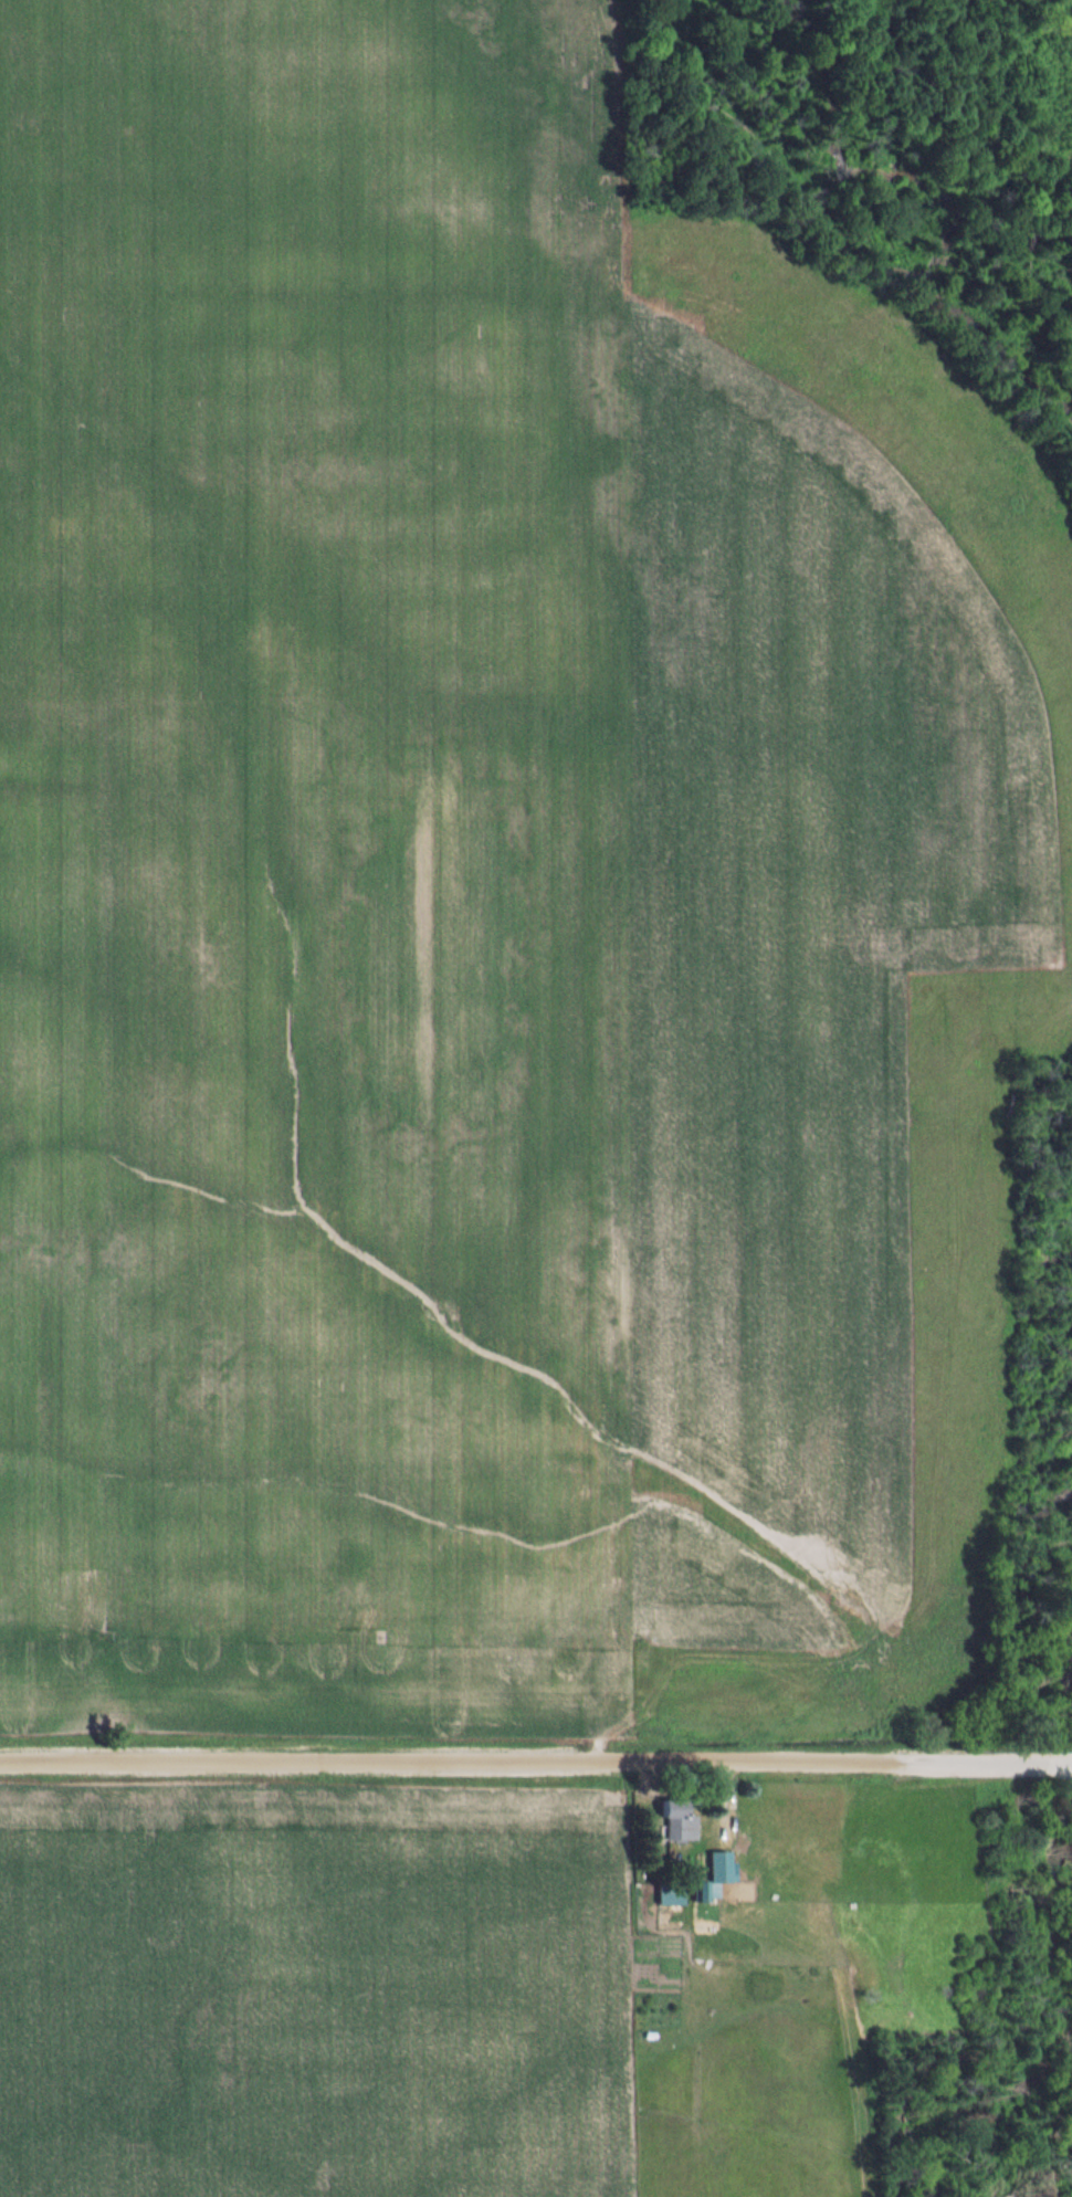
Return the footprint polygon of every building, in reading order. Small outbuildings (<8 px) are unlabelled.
[(687,1800),(665,1800),(665,1842),(697,1842),(697,1817),(687,1817),(687,1800)] [(734,1852),(711,1852),(711,1883),(700,1883),(700,1903),(721,1903),(721,1884),(734,1884),(734,1852)] [(659,1907),(685,1907),(685,1884),(659,1884),(659,1907)]
